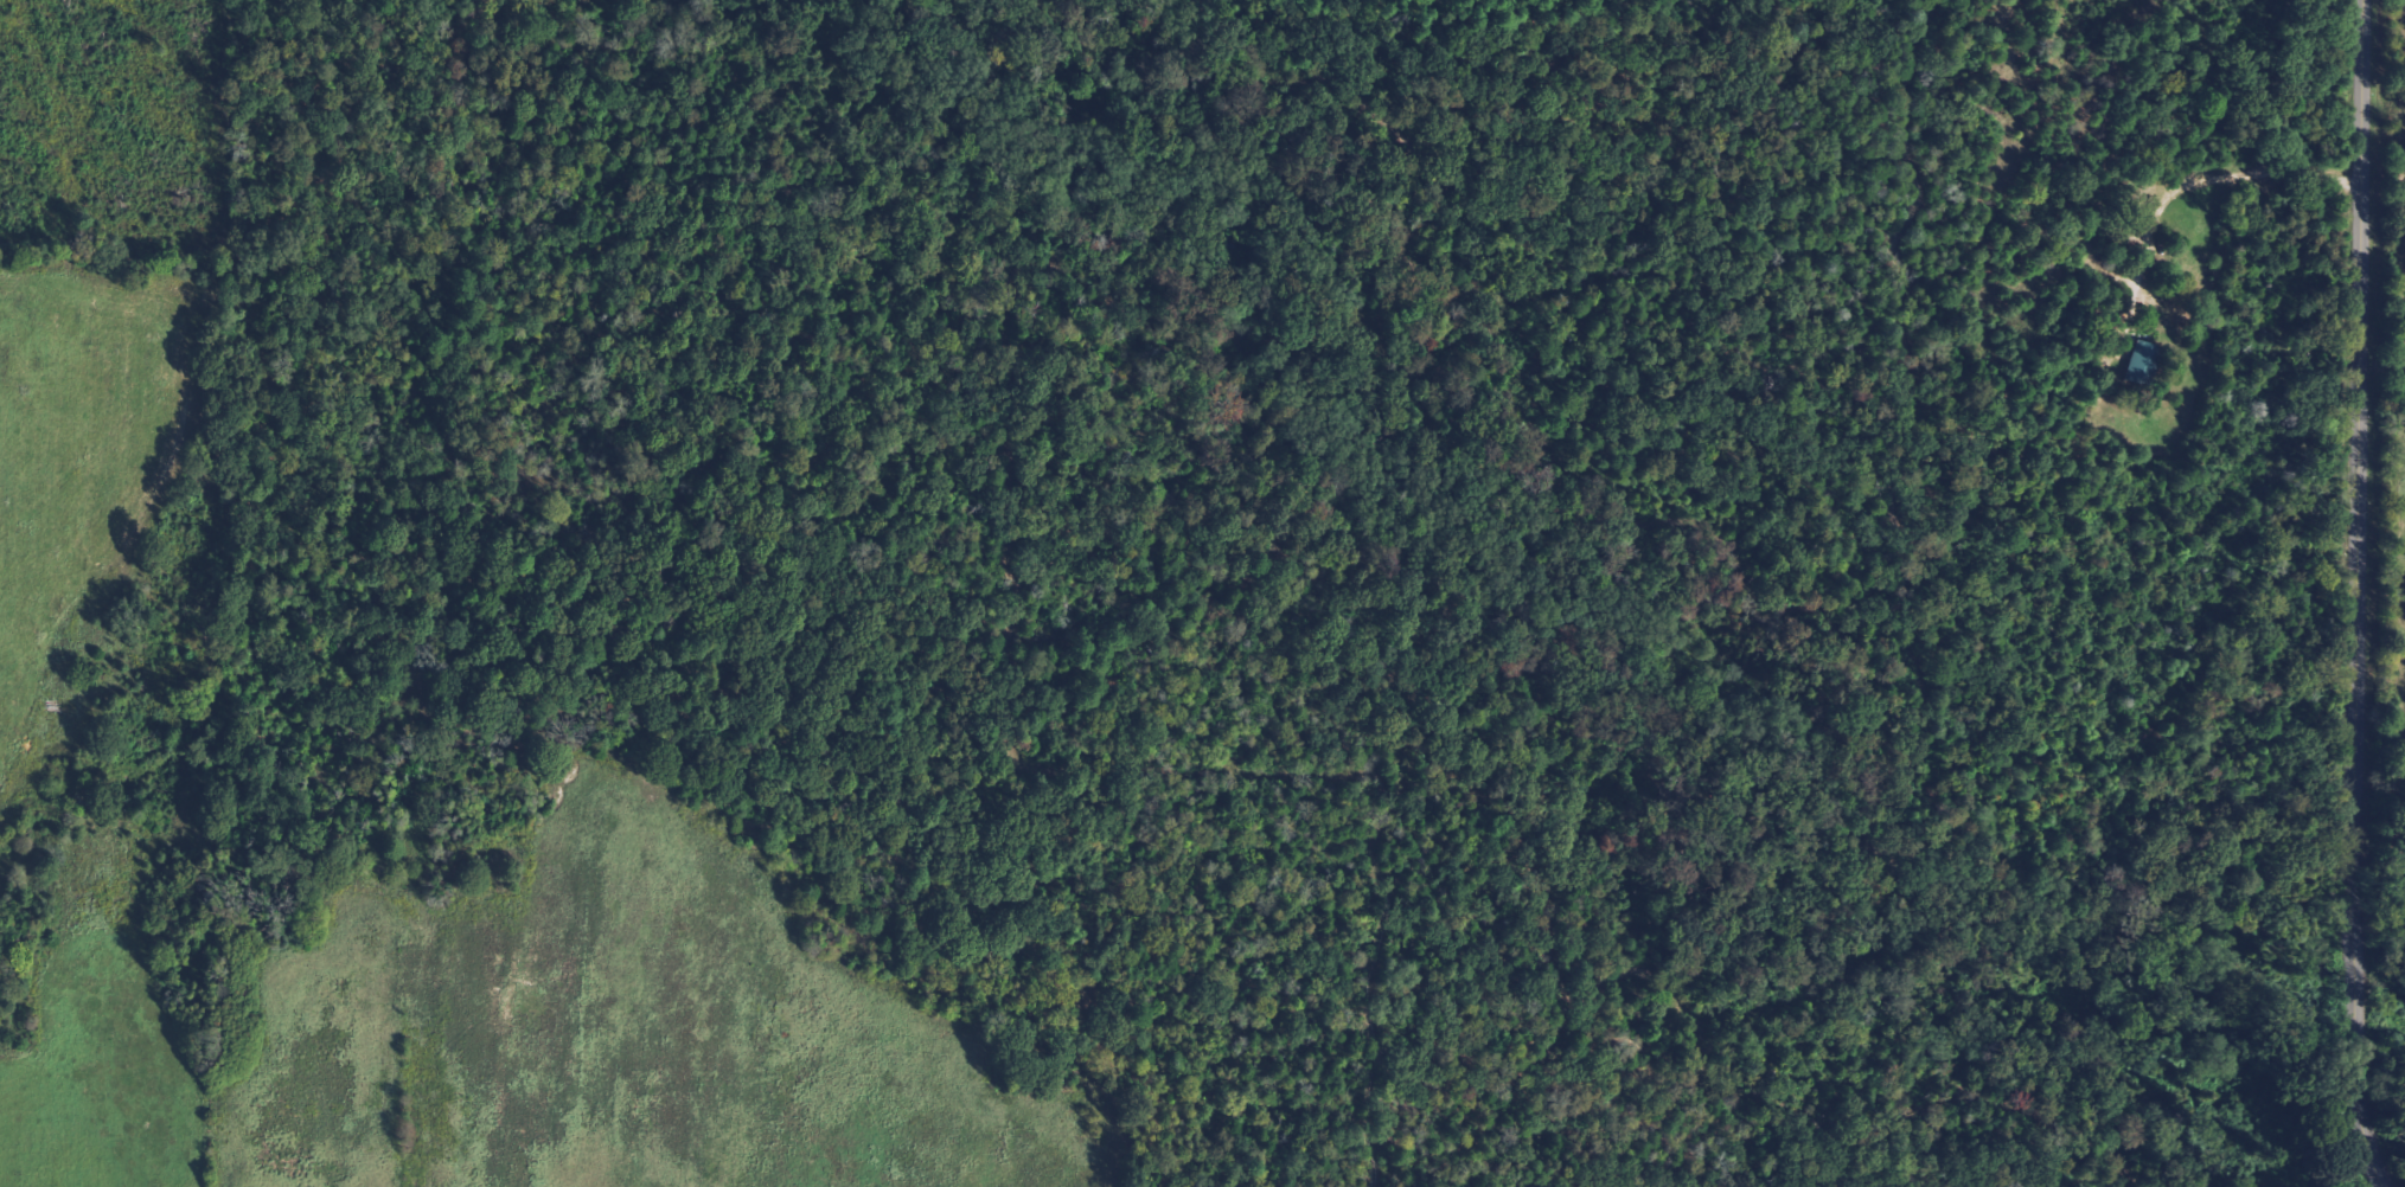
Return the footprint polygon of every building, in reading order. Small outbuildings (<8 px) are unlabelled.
[(2151,384),(2160,345),(2138,340),(2129,379),(2151,384)]
